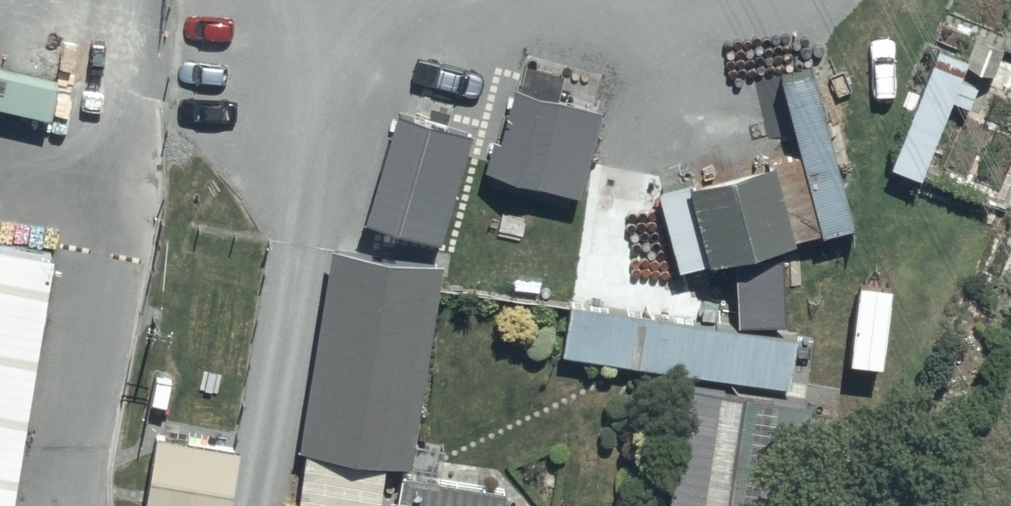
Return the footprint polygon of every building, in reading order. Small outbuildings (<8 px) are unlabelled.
[(822,107),(902,136),(891,174),(926,187),(969,66),(851,24),(822,107)] [(602,118),(512,96),(490,183),(580,205),(602,118)] [(397,117),(367,226),(425,241),(454,132),(397,117)] [(689,192),(657,201),(678,277),(706,269),(707,274),(819,244),(798,166),(689,196),(689,192)] [(827,238),(805,396),(841,401),(847,357),(870,360),(874,327),(857,325),(860,297),(884,300),(889,263),(865,259),(867,244),(827,238)] [(313,460),(306,505),(381,505),(386,471),(403,474),(397,505),(508,505),(509,501),(439,488),(445,450),(415,445),(445,275),(333,255),(297,457),(302,458),(313,460)] [(0,256),(0,505),(16,505),(57,266),(0,256)] [(595,318),(589,368),(789,394),(796,344),(595,318)] [(667,505),(801,505),(812,415),(680,400),(667,505)] [(152,443),(145,505),(237,505),(244,456),(152,443)]
